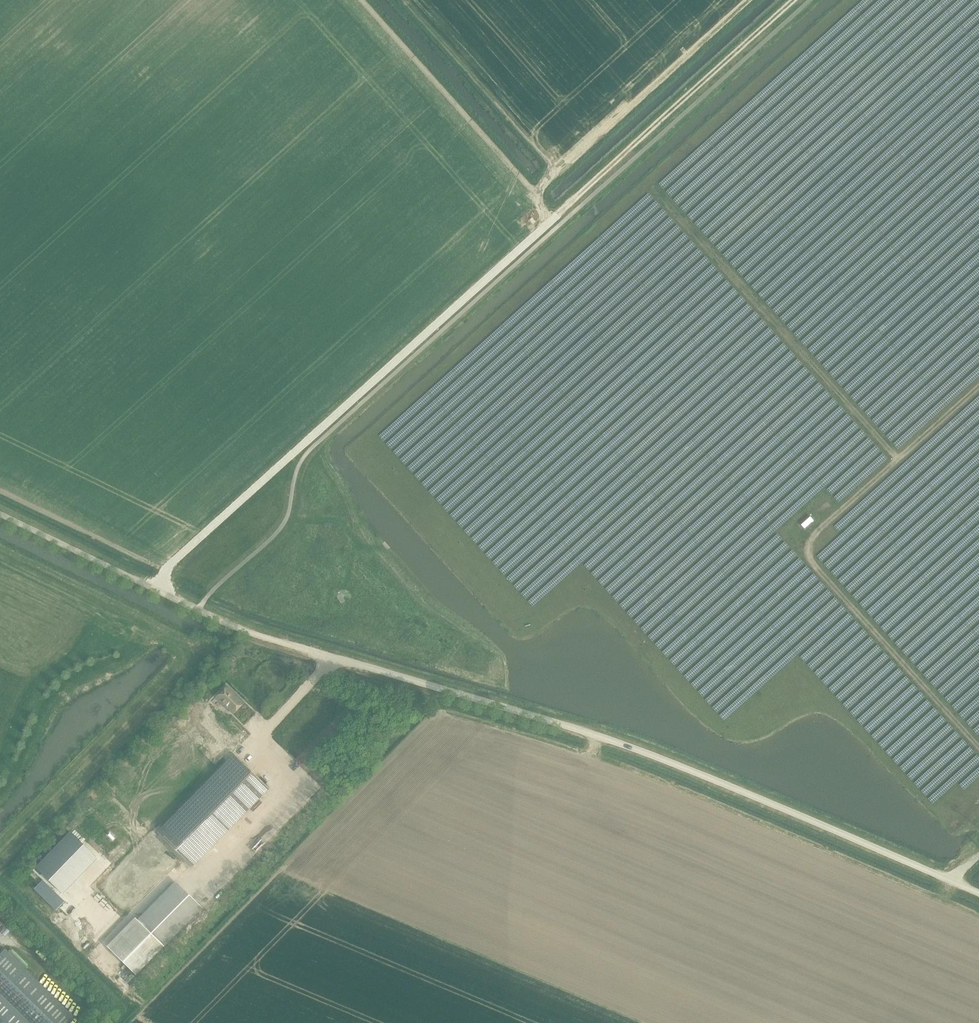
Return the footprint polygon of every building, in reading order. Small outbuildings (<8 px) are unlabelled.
[(233,714),(243,703),(227,686),(216,697),(233,714)] [(193,720),(208,705),(199,696),(184,711),(193,720)] [(268,788),(248,768),(234,755),(157,833),(191,866),(268,788)] [(70,830),(35,866),(61,891),(96,855),(70,830)] [(43,879),(34,888),(56,909),(65,900),(43,879)] [(174,883),(138,920),(164,945),(200,909),(174,883)] [(135,917),(106,946),(135,975),(164,946),(135,917)] [(0,953),(0,1022),(67,1022),(74,1017),(4,948),(0,953)]
